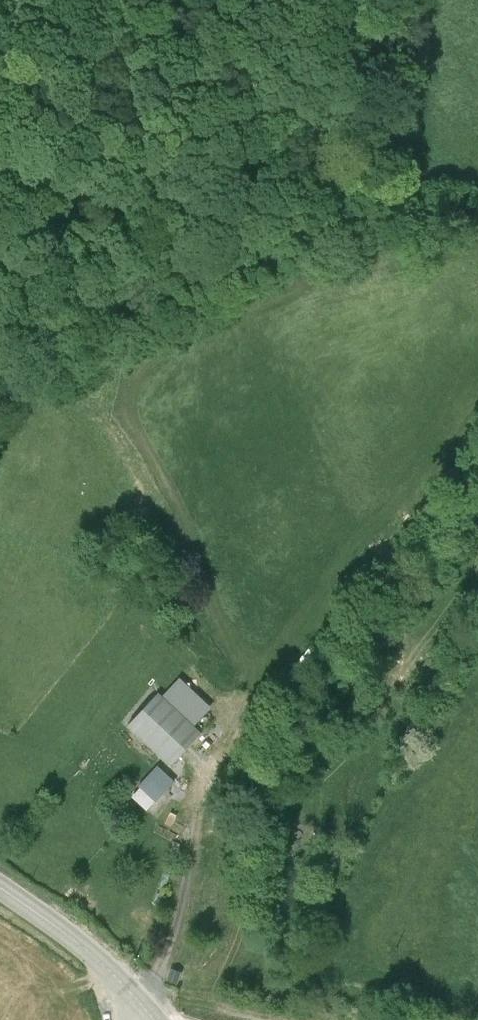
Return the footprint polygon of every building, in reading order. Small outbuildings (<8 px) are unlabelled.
[(175,680),(158,698),(189,729),(207,710),(175,680)] [(154,694),(121,728),(165,770),(197,736),(189,729),(158,698),(154,694)] [(136,790),(127,799),(123,795),(114,803),(124,814),(133,806),(143,814),(171,785),(152,770),(135,788),(136,790)] [(166,974),(162,986),(173,989),(177,978),(166,974)]
